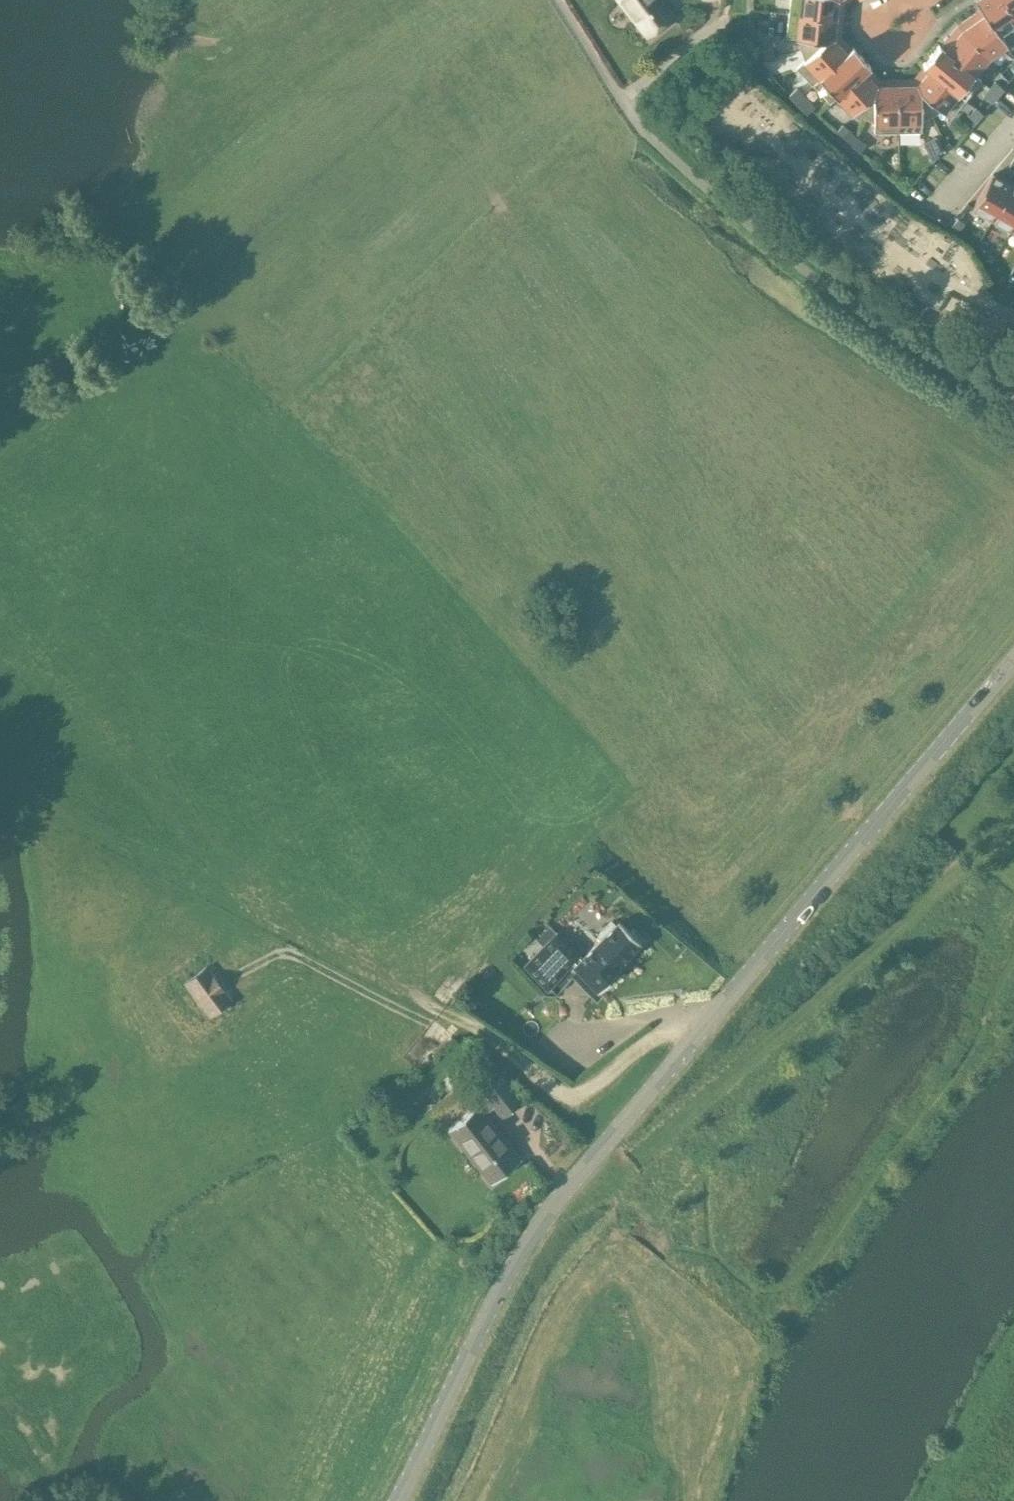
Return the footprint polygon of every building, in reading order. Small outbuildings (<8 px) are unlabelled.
[(674,16),(662,0),(621,0),(648,36),(674,16)] [(838,0),(790,0),(789,13),(836,19),(838,0)] [(1002,0),(979,0),(976,2),(981,9),(985,14),(1004,41),(1013,34),(1013,17),(1002,0)] [(1013,17),(1013,0),(1002,0),(1013,17)] [(834,38),(835,28),(836,19),(789,13),(786,37),(797,38),(801,49),(834,38)] [(1004,41),(985,14),(962,30),(988,58),(1006,45),(1007,45),(1004,41)] [(988,58),(962,30),(945,50),(975,75),(988,58)] [(812,85),(847,52),(834,38),(801,49),(804,60),(796,68),(812,85)] [(975,75),(945,50),(941,46),(939,45),(930,56),(923,64),(925,66),(928,68),(929,70),(966,100),(967,99),(966,98),(981,80),(975,75)] [(775,58),(772,47),(763,50),(767,61),(775,58)] [(836,97),(864,71),(869,67),(870,66),(860,55),(853,47),(851,48),(849,51),(847,52),(812,85),(813,86),(814,85),(830,103),(836,97)] [(966,100),(929,70),(917,84),(932,116),(943,111),(951,118),(966,100)] [(862,117),(877,85),(864,71),(836,97),(852,114),(853,113),(862,117)] [(995,81),(990,88),(998,95),(1003,88),(995,81)] [(932,116),(917,84),(897,85),(898,132),(922,132),(922,122),(932,116)] [(898,132),(897,85),(877,85),(862,117),(874,122),(874,133),(898,132)] [(797,88),(789,95),(795,101),(803,94),(797,88)] [(992,102),(998,95),(990,88),(984,95),(992,102)] [(811,110),(815,107),(803,94),(795,101),(807,114),(811,110)] [(976,121),(983,113),(976,107),(969,116),(976,121)] [(843,124),(837,131),(847,140),(853,133),(843,124)] [(948,143),(954,148),(955,148),(959,143),(955,129),(942,136),(947,145),(948,143)] [(933,161),(943,149),(936,136),(923,142),(933,161)] [(860,152),(866,145),(858,138),(852,144),(860,152)] [(972,209),(992,220),(1012,185),(993,174),(972,209)] [(1013,225),(1013,186),(1012,185),(992,220),(1011,231),(1013,225)] [(951,227),(958,232),(965,224),(958,218),(951,227)] [(619,966),(641,943),(640,942),(644,938),(633,928),(629,932),(619,921),(615,925),(612,922),(598,935),(602,939),(583,958),(551,926),(537,940),(544,946),(525,965),(547,987),(572,963),(575,965),(574,966),(598,990),(621,968),(619,966)] [(207,965),(184,982),(191,991),(213,974),(207,965)] [(482,1090),(502,1115),(521,1100),(501,1075),(482,1090)] [(491,1182),(521,1158),(478,1104),(448,1127),(491,1182)]
